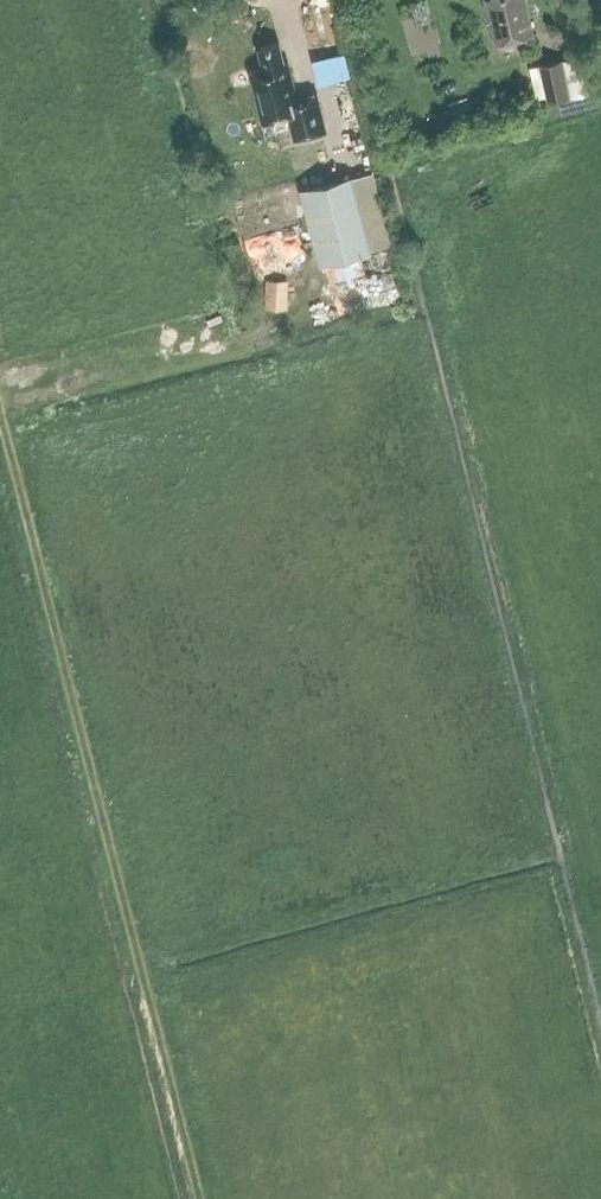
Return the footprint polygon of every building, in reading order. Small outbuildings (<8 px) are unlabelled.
[(533,36),(526,0),(486,0),(485,0),(495,46),(533,36)] [(294,139),(326,131),(316,93),(297,98),(287,61),(284,62),(279,43),(258,48),(263,67),(249,71),(262,123),(289,117),(294,139)] [(350,49),(318,58),(325,83),(356,75),(350,49)] [(564,60),(572,97),(591,93),(582,56),(564,60)] [(540,66),(549,103),(571,98),(562,61),(540,66)] [(352,177),(352,175),(300,189),(320,263),(392,243),(373,171),(352,177)] [(288,280),(266,280),(265,309),(287,310),(288,280)]
